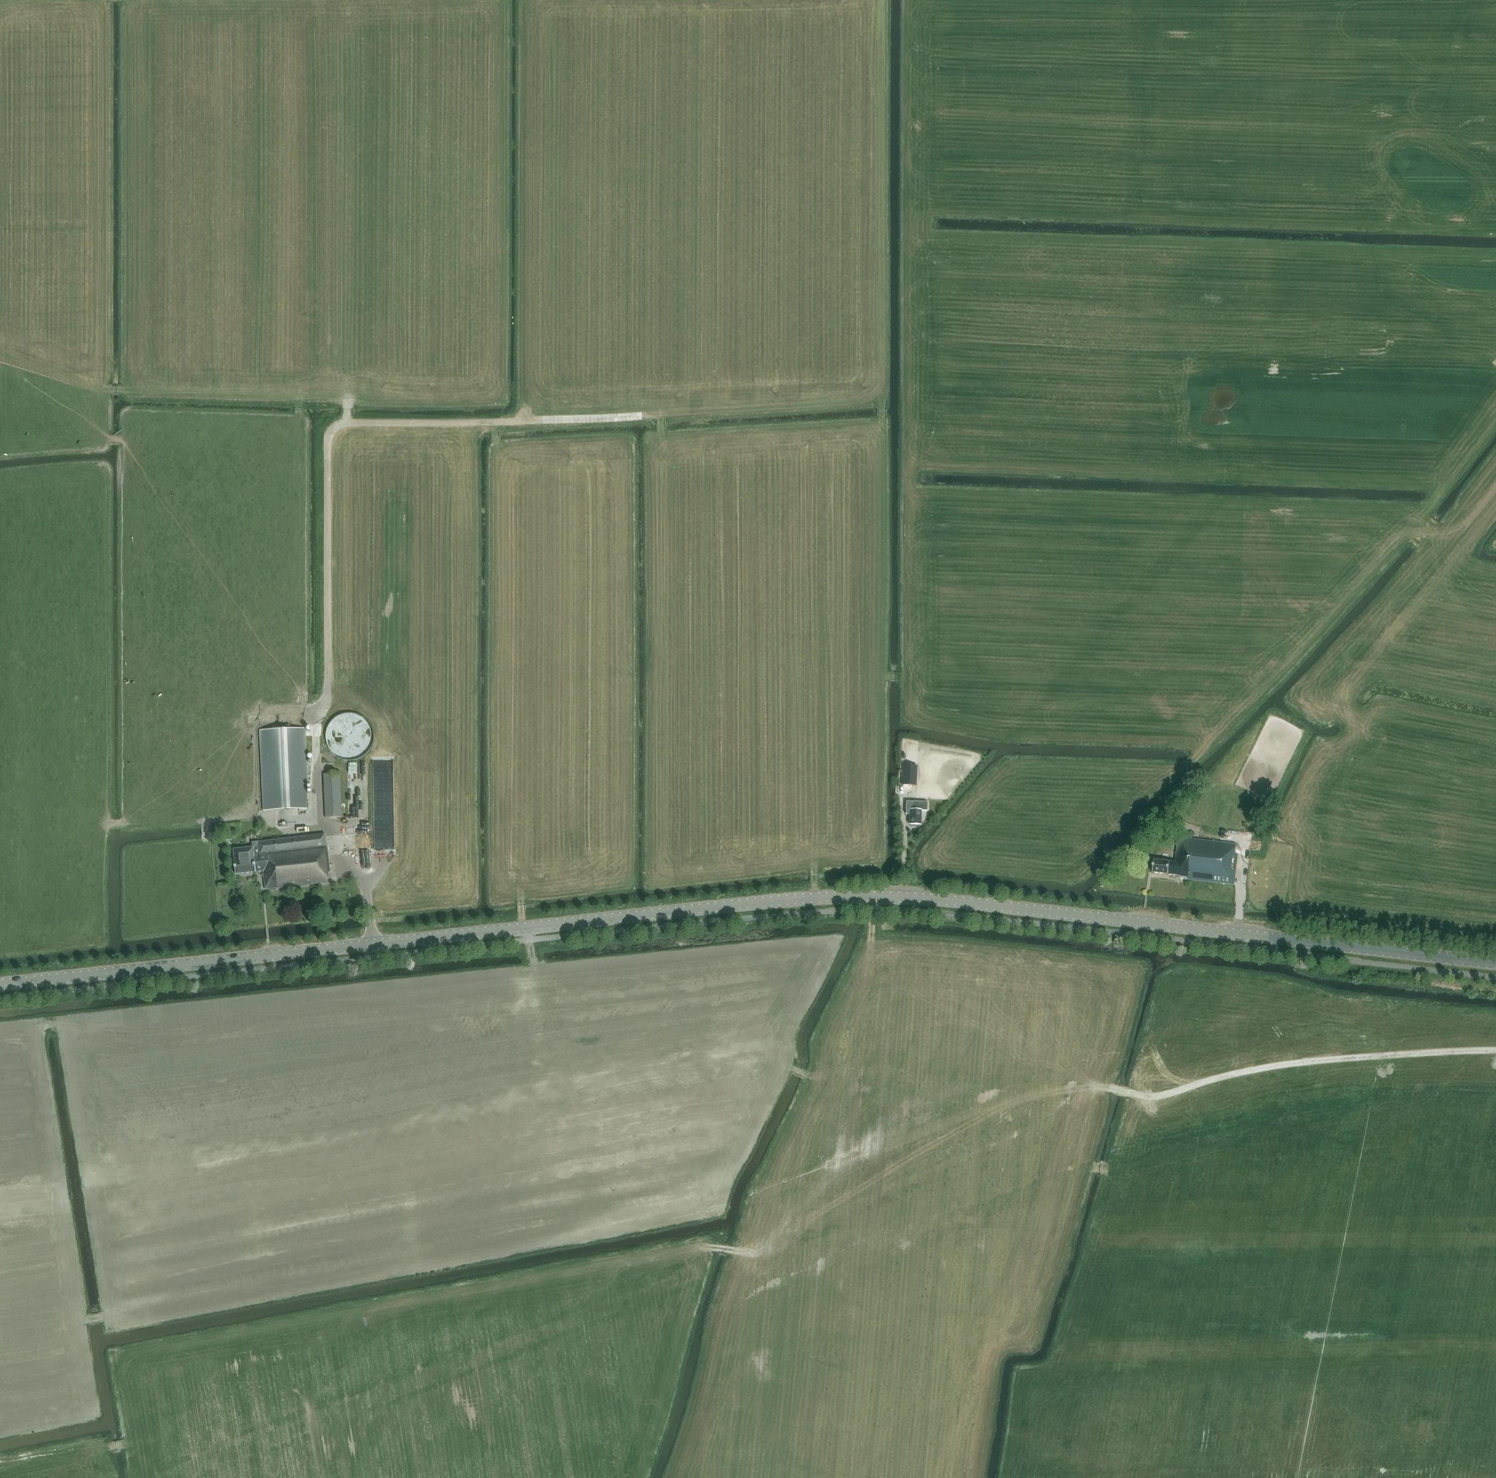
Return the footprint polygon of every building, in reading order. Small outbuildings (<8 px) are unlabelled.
[(334,755),(338,758),(342,760),(347,761),(352,761),(356,760),(361,758),(365,755),(368,751),(371,747),(372,743),(373,738),(373,733),(372,729),(369,724),(366,720),(363,717),(359,715),(354,714),(349,713),(344,714),(340,715),(336,717),(332,720),(329,724),(327,729),(326,733),(325,738),(326,743),(328,747),(330,751),(334,755)] [(265,811),(307,809),(303,729),(261,731),(265,811)] [(903,765),(902,785),(916,786),(918,766),(903,765)] [(325,818),(342,817),(340,773),(324,774),(325,818)] [(927,811),(927,802),(906,802),(906,814),(910,814),(909,824),(921,825),(921,811),(927,811)] [(1154,860),(1153,873),(1180,876),(1180,877),(1188,878),(1188,879),(1235,885),(1238,855),(1235,855),(1236,845),(1192,839),(1192,834),(1179,833),(1176,862),(1154,860)] [(265,889),(328,882),(327,873),(330,872),(327,846),(326,846),(325,834),(258,842),(252,843),(252,847),(233,850),(234,861),(233,861),(235,874),(263,871),(265,889)]
